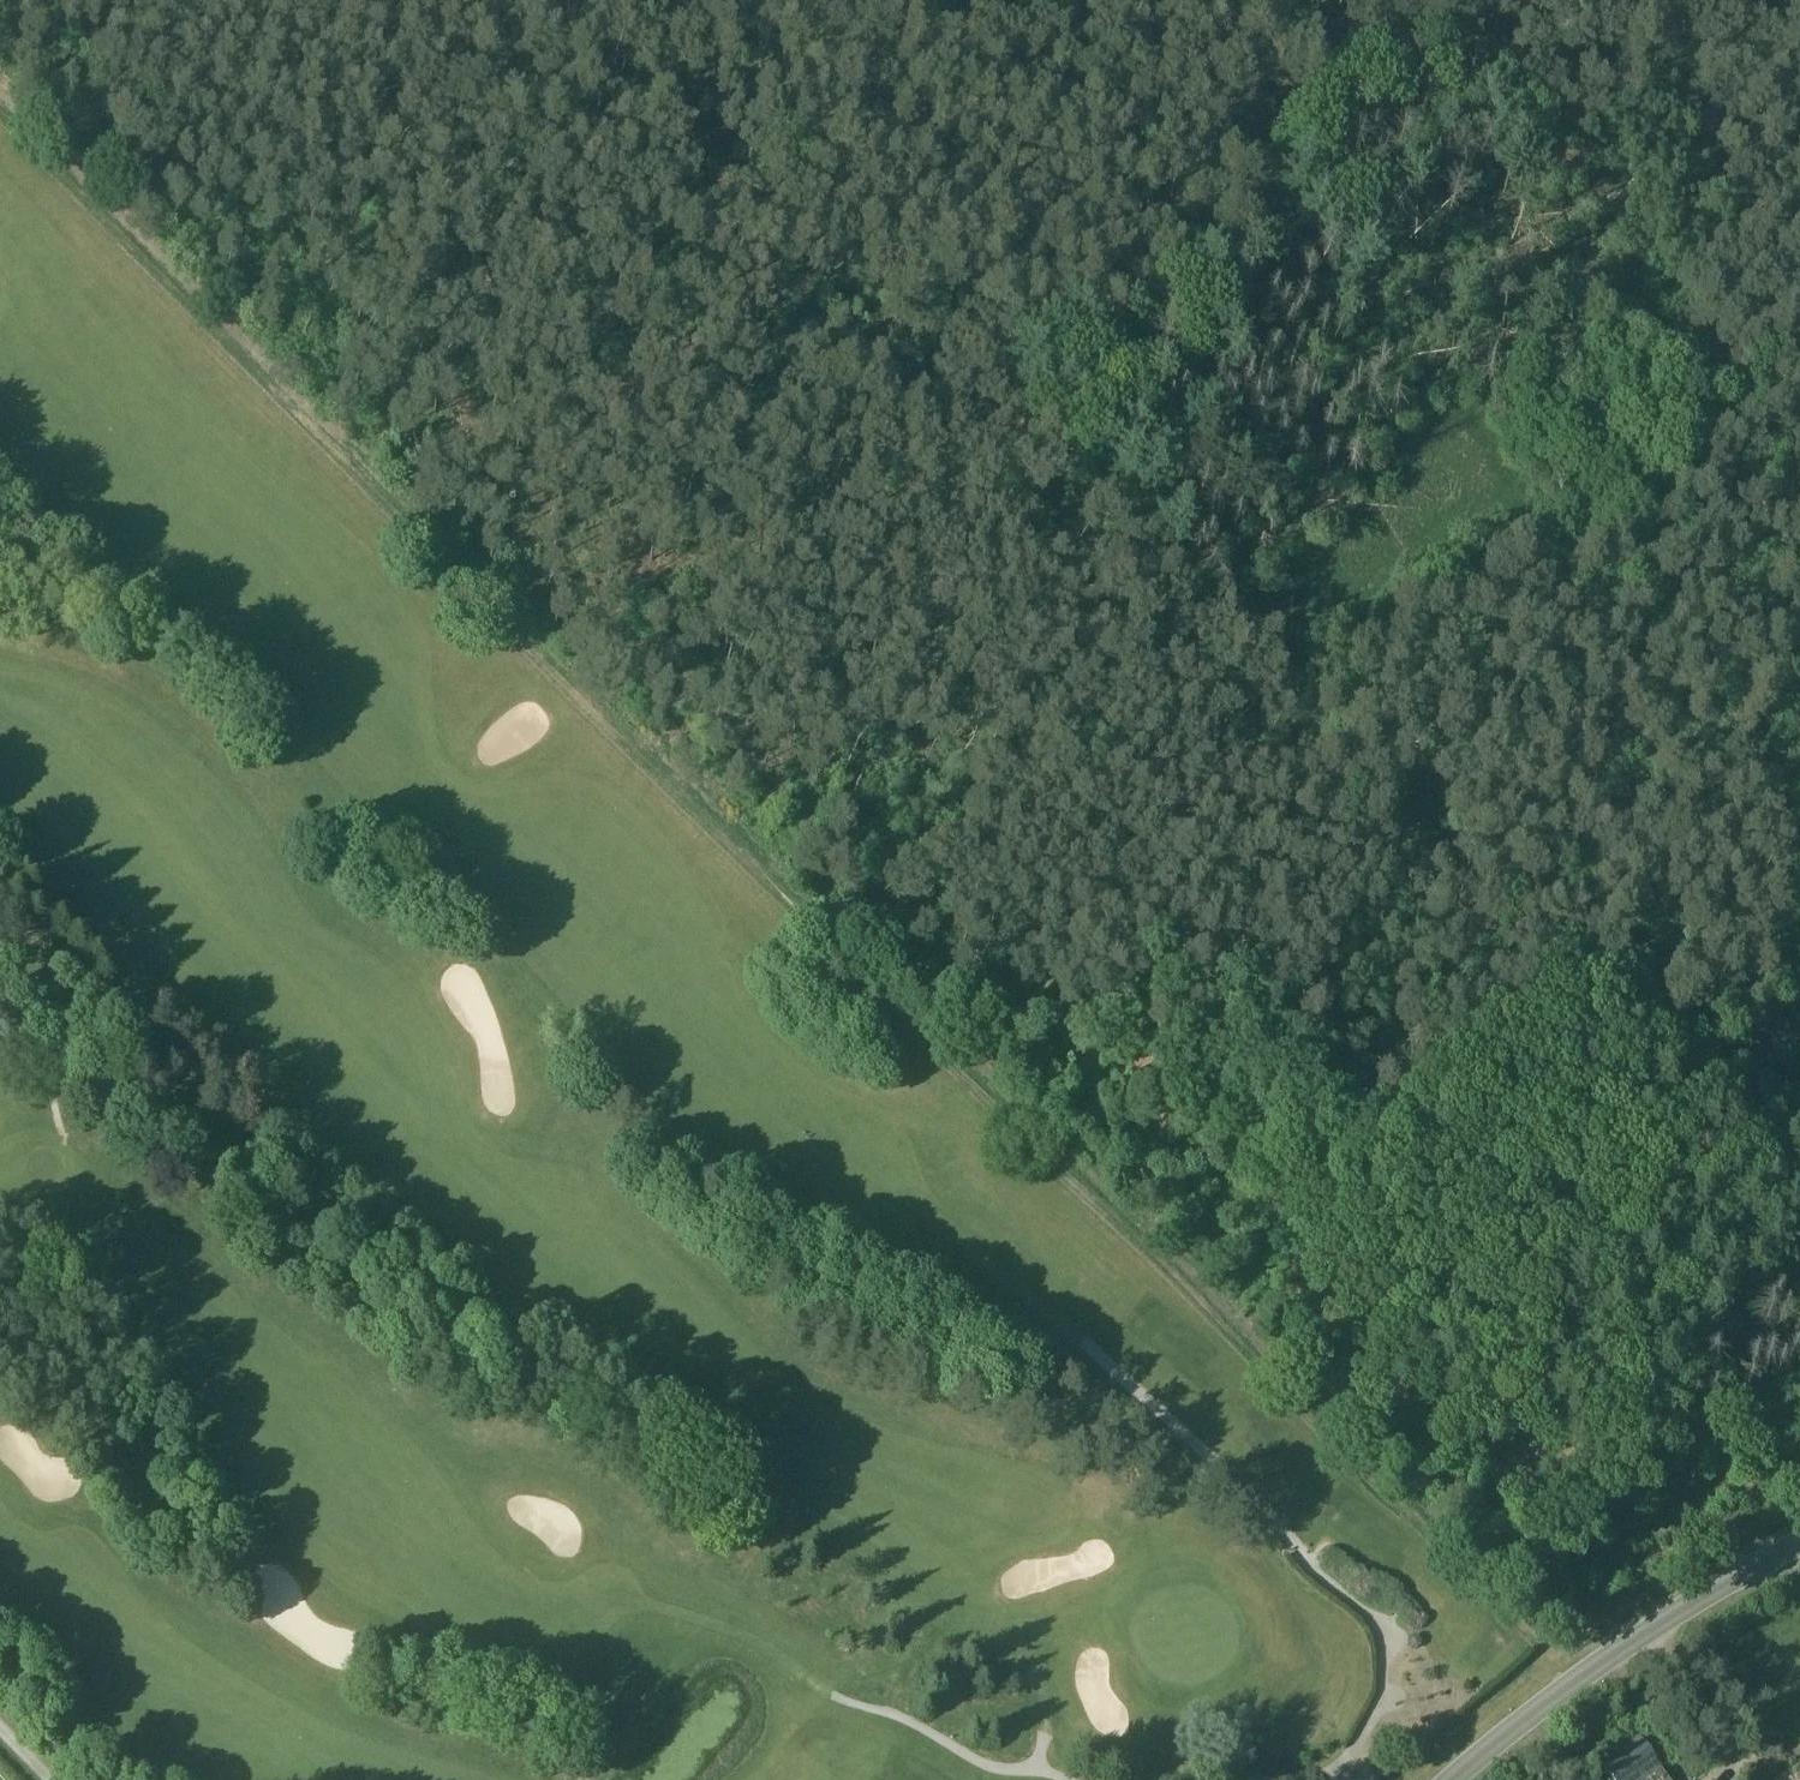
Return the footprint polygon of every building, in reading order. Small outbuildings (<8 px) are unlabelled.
[(1673,1763),(1653,1735),(1640,1744),(1660,1772),(1673,1763)] [(1638,1742),(1602,1768),(1611,1779),(1666,1779),(1660,1772),(1640,1744),(1638,1742)]
